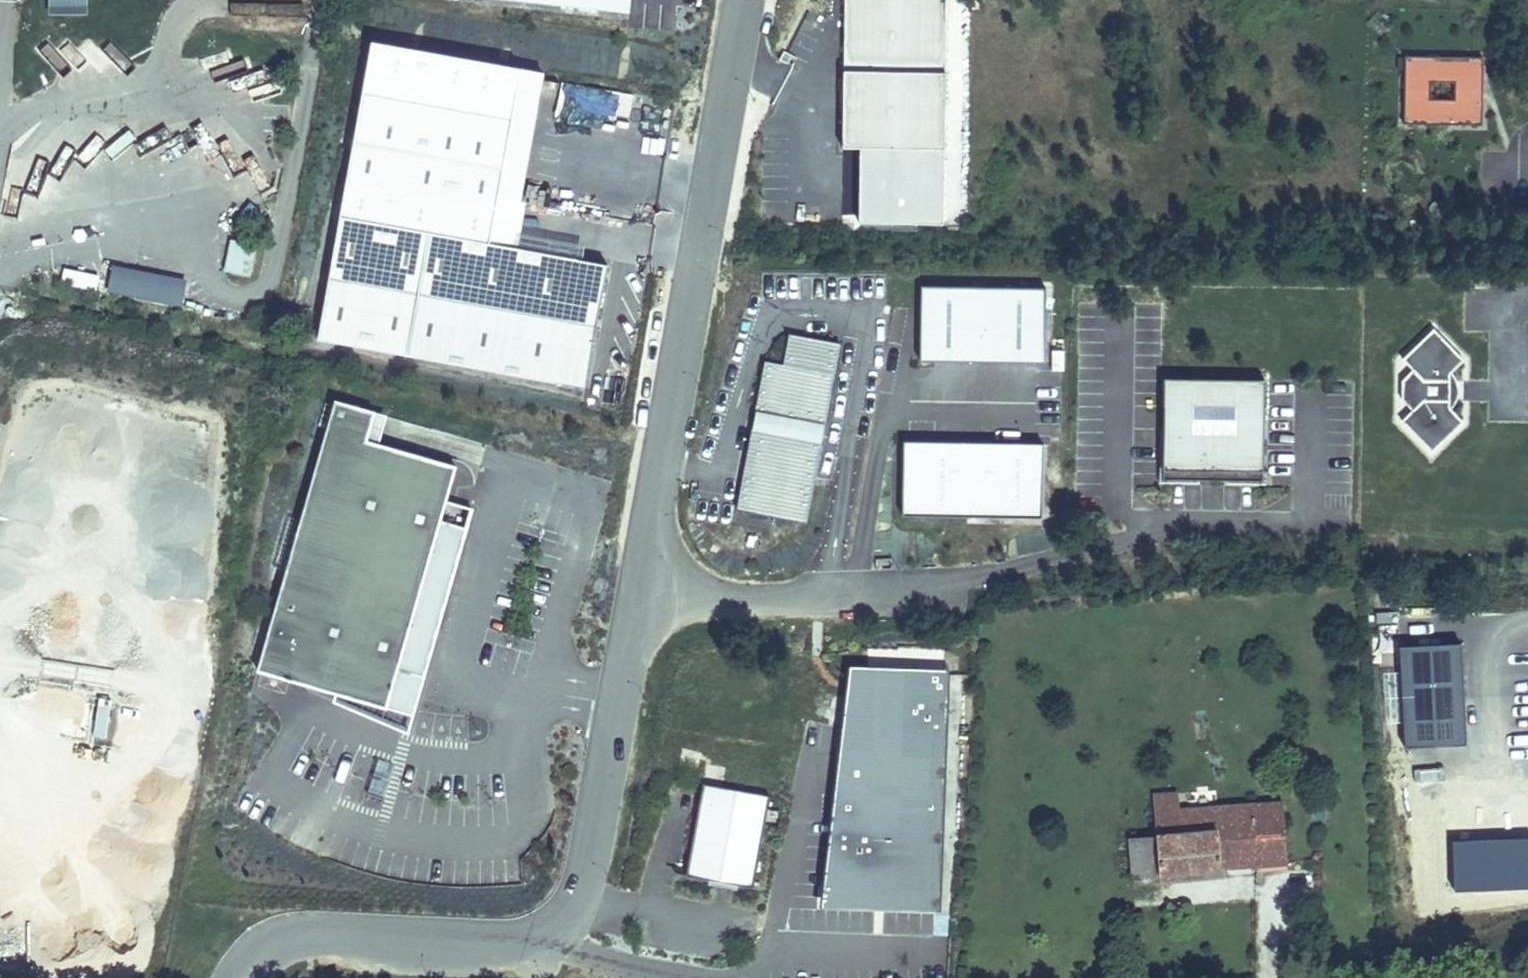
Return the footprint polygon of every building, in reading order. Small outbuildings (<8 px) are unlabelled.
[(45,14),(86,14),(86,0),(45,0),(45,14)] [(629,0),(478,0),(627,18),(629,0)] [(946,156),(948,5),(848,4),(846,155),(946,156)] [(202,71),(222,66),(218,52),(199,58),(202,71)] [(1482,61),(1407,60),(1406,125),(1481,126),(1482,61)] [(192,141),(114,163),(130,181),(137,206),(148,203),(146,196),(147,181),(154,181),(168,197),(203,199),(217,186),(222,204),(217,206),(195,205),(170,212),(189,213),(188,229),(201,230),(210,222),(213,231),(227,218),(224,274),(250,275),(252,239),(234,238),(235,217),(257,210),(258,198),(252,180),(227,179),(223,162),(210,161),(192,141)] [(543,243),(541,255),(584,262),(586,248),(557,244),(565,190),(530,185),(522,239),(543,243)] [(581,397),(605,276),(338,225),(315,345),(581,397)] [(115,292),(120,269),(112,268),(107,291),(115,292)] [(62,284),(96,289),(98,275),(65,269),(62,284)] [(177,305),(181,289),(144,281),(145,275),(120,269),(115,292),(177,305)] [(182,283),(145,275),(144,281),(181,289),(182,283)] [(1049,293),(923,291),(923,369),(1047,372),(1049,293)] [(1439,392),(1440,358),(1442,356),(1454,344),(1423,314),(1393,344),(1403,355),(1393,366),(1392,384),(1402,395),(1391,405),(1422,436),(1453,406),(1441,394),(1439,392)] [(838,345),(788,335),(782,366),(764,363),(755,413),(762,414),(759,431),(751,430),(736,511),(805,524),(820,443),(812,442),(816,425),(823,426),(838,345)] [(1448,379),(1448,373),(1447,365),(1442,356),(1440,358),(1439,392),(1441,394),(1447,385),(1448,379)] [(1269,374),(1167,372),(1164,478),(1268,480),(1269,374)] [(375,405),(335,394),(257,664),(308,678),(387,701),(398,663),(426,671),(474,502),(447,494),(457,460),(379,438),(367,434),(375,405)] [(379,438),(387,409),(375,405),(367,434),(379,438)] [(1047,437),(908,435),(905,515),(1044,518),(1047,437)] [(1397,615),(1380,613),(1377,646),(1394,648),(1397,615)] [(1462,650),(1399,650),(1405,757),(1466,754),(1462,650)] [(415,709),(426,671),(398,663),(387,701),(415,709)] [(840,727),(832,794),(878,797),(909,797),(941,798),(946,673),(847,669),(840,727)] [(94,698),(92,739),(107,740),(109,699),(94,698)] [(111,700),(111,730),(124,731),(125,700),(111,700)] [(748,893),(764,801),(708,791),(692,883),(748,893)] [(832,794),(816,909),(869,912),(878,797),(832,794)] [(1178,795),(1155,797),(1158,842),(1162,875),(1219,869),(1216,842),(1215,831),(1182,834),(1180,813),(1178,795)] [(878,797),(869,912),(904,913),(909,797),(878,797)] [(909,797),(904,913),(937,914),(941,798),(909,797)] [(1282,806),(1214,811),(1215,831),(1216,842),(1255,840),(1257,866),(1286,864),(1282,806)] [(1214,811),(1180,813),(1182,834),(1215,831),(1214,811)] [(1255,840),(1216,842),(1219,869),(1257,866),(1255,840)] [(1158,842),(1129,845),(1133,878),(1162,875),(1158,842)]
